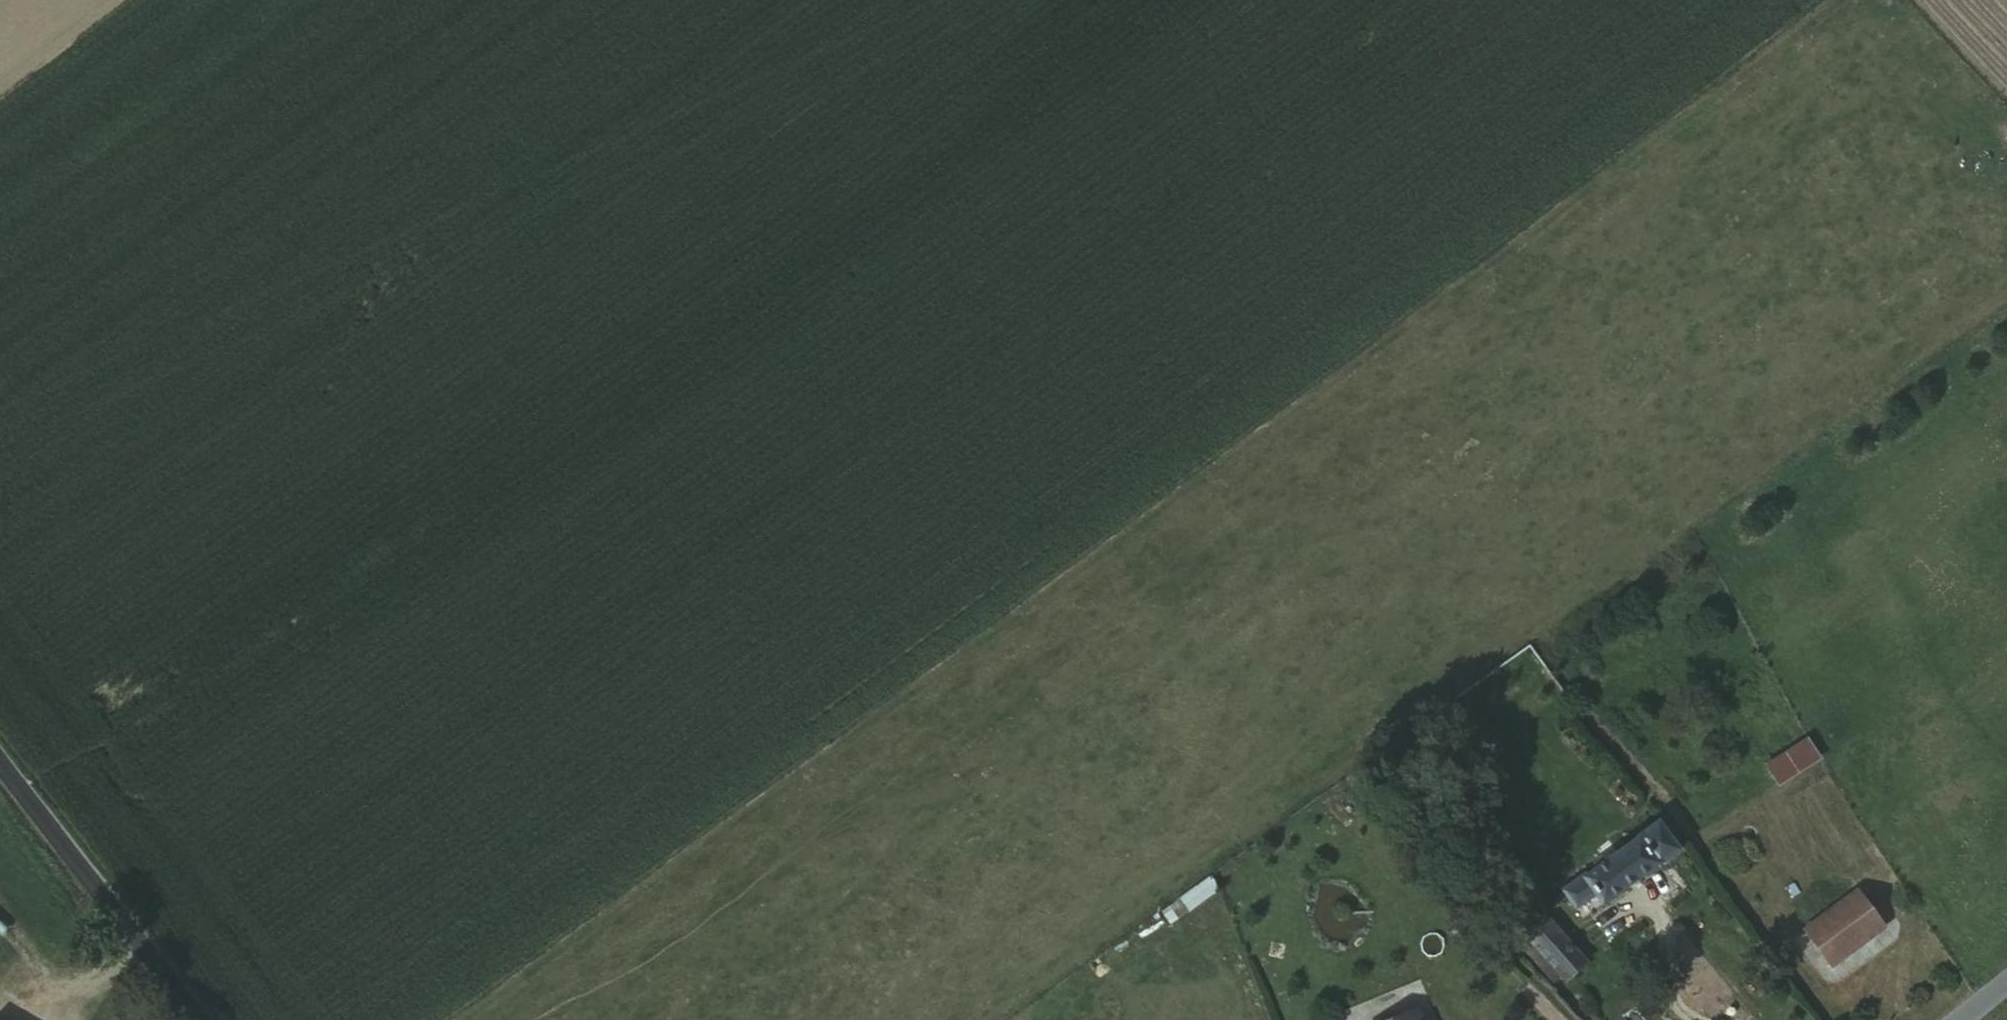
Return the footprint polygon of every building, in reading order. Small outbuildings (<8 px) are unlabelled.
[(1762,761),(1775,783),(1820,756),(1806,734),(1762,761)] [(1569,888),(1565,885),(1559,890),(1576,912),(1595,899),(1601,906),(1655,868),(1660,873),(1682,855),(1659,823),(1636,838),(1639,845),(1584,884),(1581,880),(1569,888)] [(1186,908),(1218,886),(1209,874),(1178,896),(1186,908)] [(1867,910),(1816,950),(1839,985),(1893,943),(1867,910)] [(1590,967),(1553,925),(1531,946),(1569,987),(1590,967)] [(1,1010),(0,1011),(0,1019),(10,1019),(1,1010)] [(1394,1019),(1420,1019),(1416,1011),(1394,1019)]
